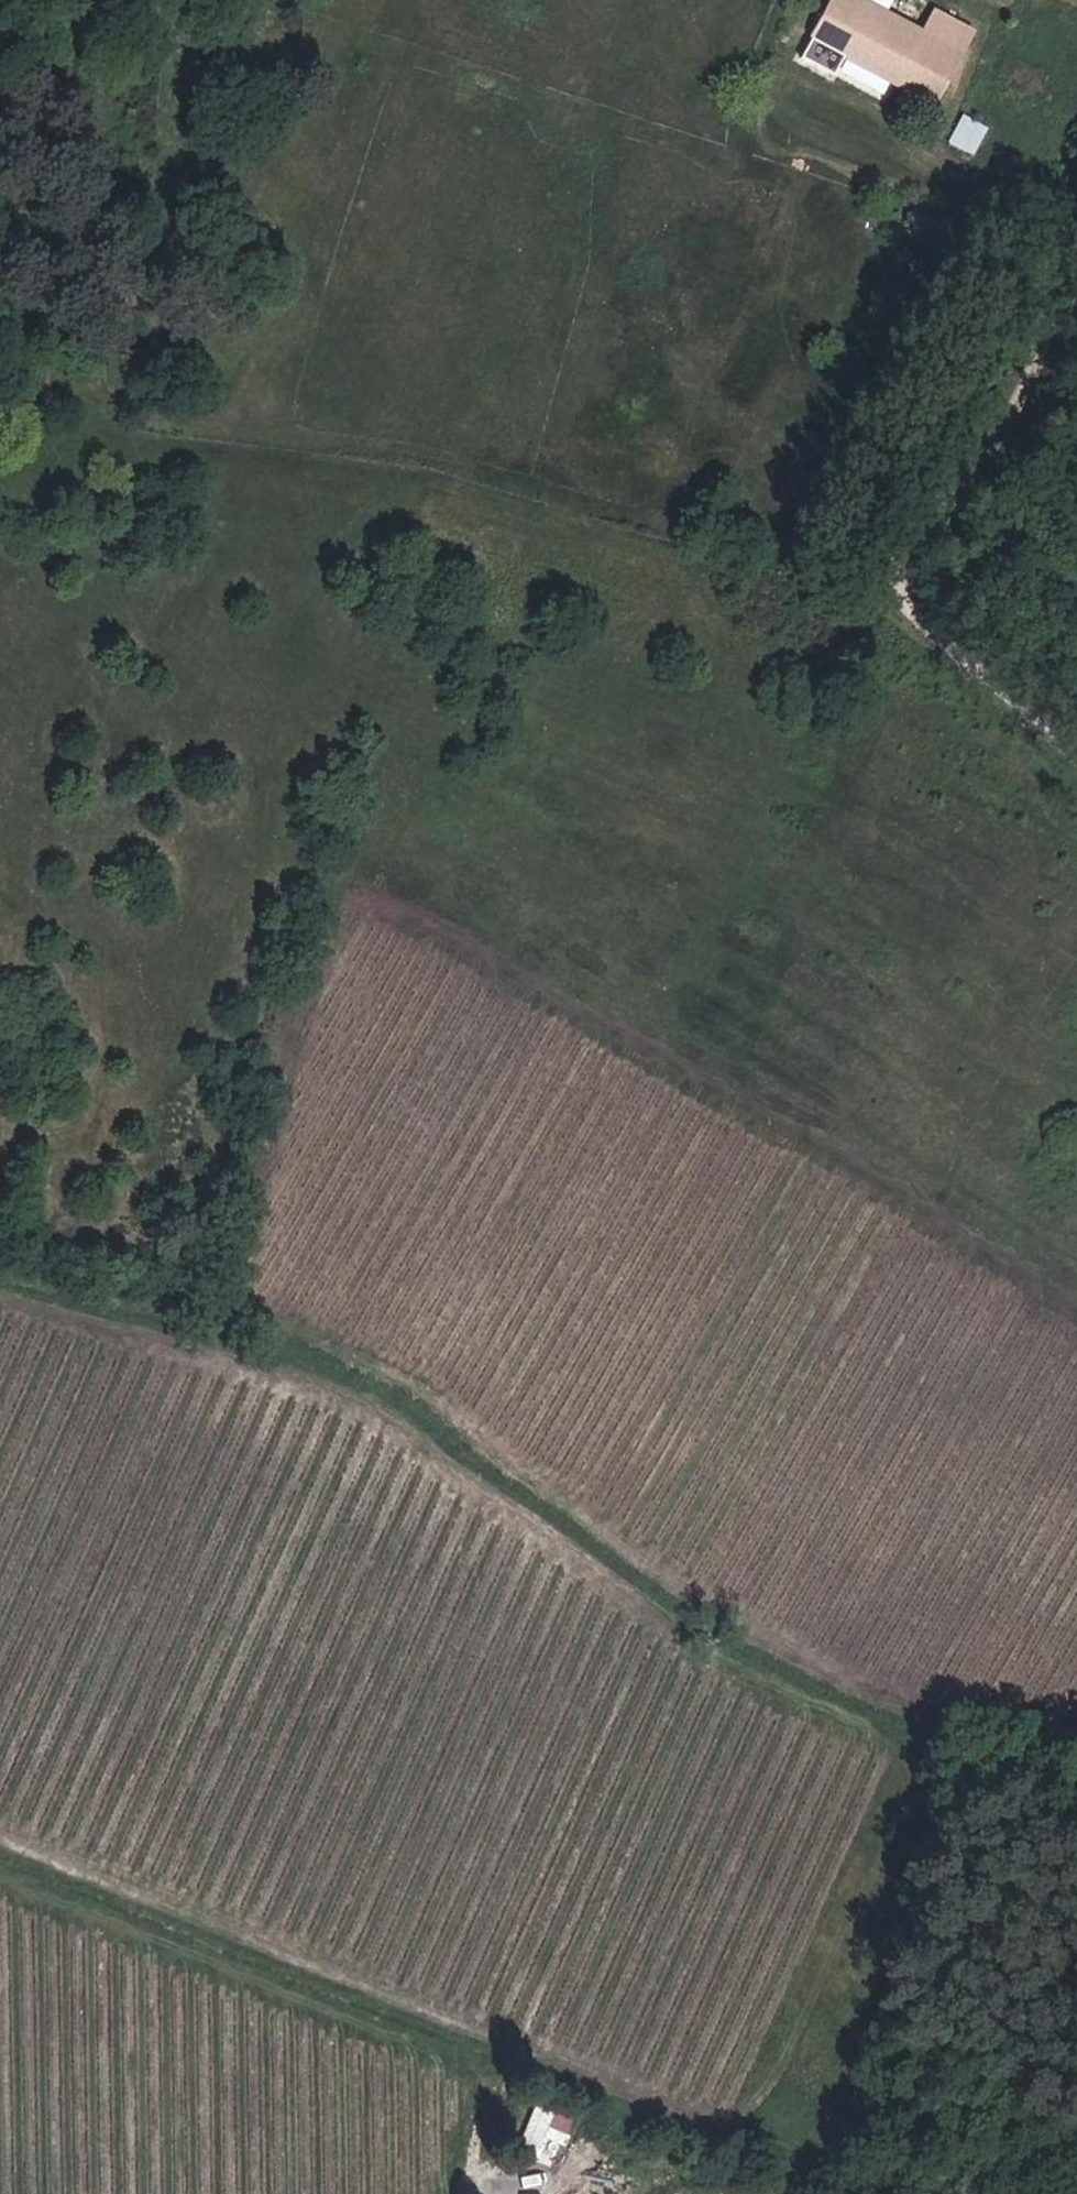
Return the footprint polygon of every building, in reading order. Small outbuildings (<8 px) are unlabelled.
[(875,0),(813,0),(799,26),(923,89),(963,15),(932,0),(931,0),(916,23),(875,0)] [(977,151),(988,123),(963,112),(951,141),(977,151)]
